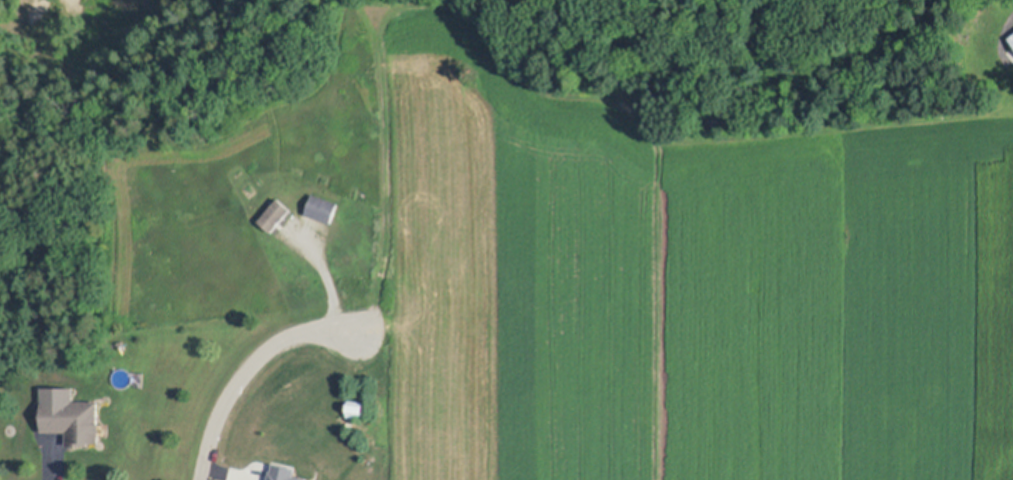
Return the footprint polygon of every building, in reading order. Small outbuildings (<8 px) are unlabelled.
[(340,201),(332,221),(306,211),(314,191),(340,201)] [(292,209),(273,231),(260,219),(279,197),(292,209)] [(101,422),(100,441),(89,441),(89,444),(67,444),(68,431),(43,430),(43,399),(99,400),(99,422),(101,422)] [(309,479),(296,477),(298,468),(274,464),(271,479),(309,479)]
